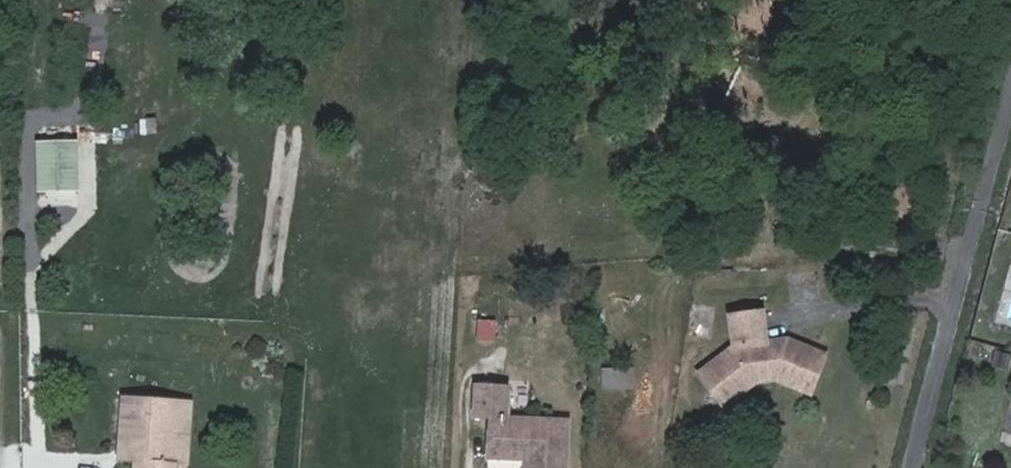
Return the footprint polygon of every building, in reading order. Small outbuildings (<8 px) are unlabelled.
[(83,139),(43,139),(44,190),(84,190),(83,139)] [(756,304),(724,308),(727,338),(692,366),(706,384),(720,373),(731,387),(749,373),(769,371),(803,387),(820,350),(783,332),(759,335),(756,304)] [(475,319),(475,342),(494,342),(494,320),(475,319)] [(995,350),(990,369),(1006,373),(1010,354),(995,350)] [(601,367),(599,389),(620,391),(622,369),(601,367)] [(720,373),(706,384),(717,398),(731,387),(720,373)] [(467,382),(464,415),(478,416),(480,416),(477,456),(522,459),(522,462),(521,465),(521,467),(557,467),(561,416),(496,412),(497,383),(467,382)] [(173,464),(176,404),(122,400),(119,448),(134,449),(133,461),(132,467),(172,467),(173,464)] [(176,404),(173,464),(187,465),(191,405),(176,404)] [(118,460),(133,461),(134,449),(119,448),(118,460)]
